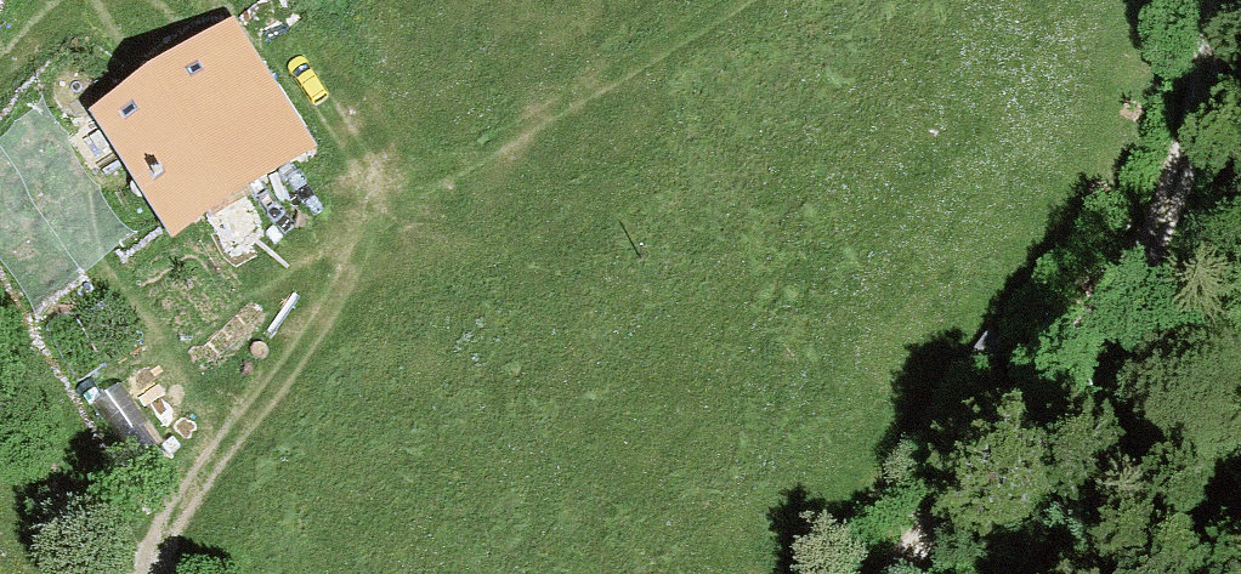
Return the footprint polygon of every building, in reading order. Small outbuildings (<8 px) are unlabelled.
[(220,24),(87,111),(168,234),(301,147),(220,24)]
